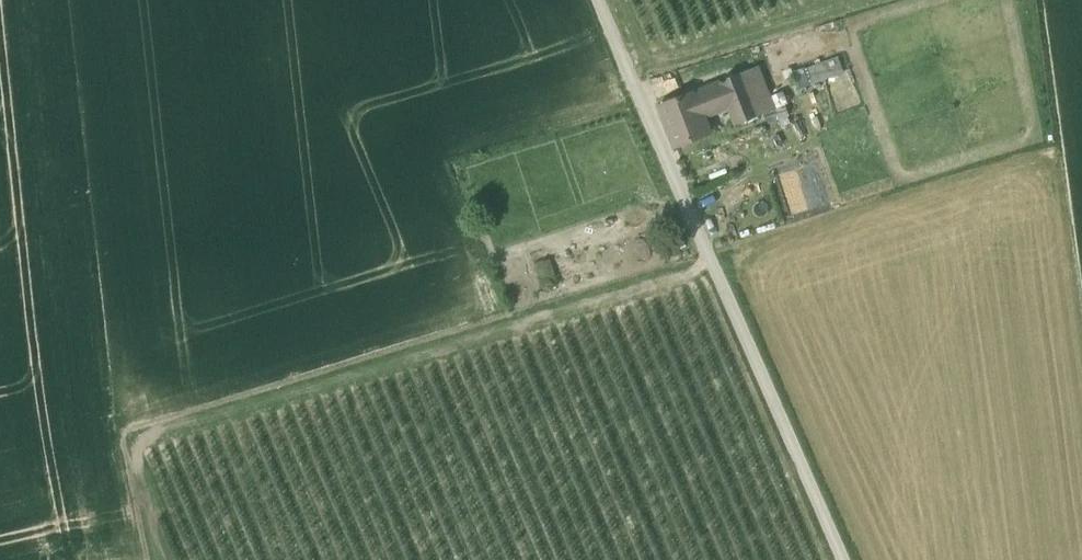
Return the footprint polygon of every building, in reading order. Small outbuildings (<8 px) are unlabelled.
[(805,71),(810,86),(844,73),(838,58),(805,71)] [(773,109),(758,70),(742,75),(758,115),(773,109)] [(659,106),(676,147),(710,133),(705,117),(729,108),(736,123),(758,115),(742,75),(659,106)]
